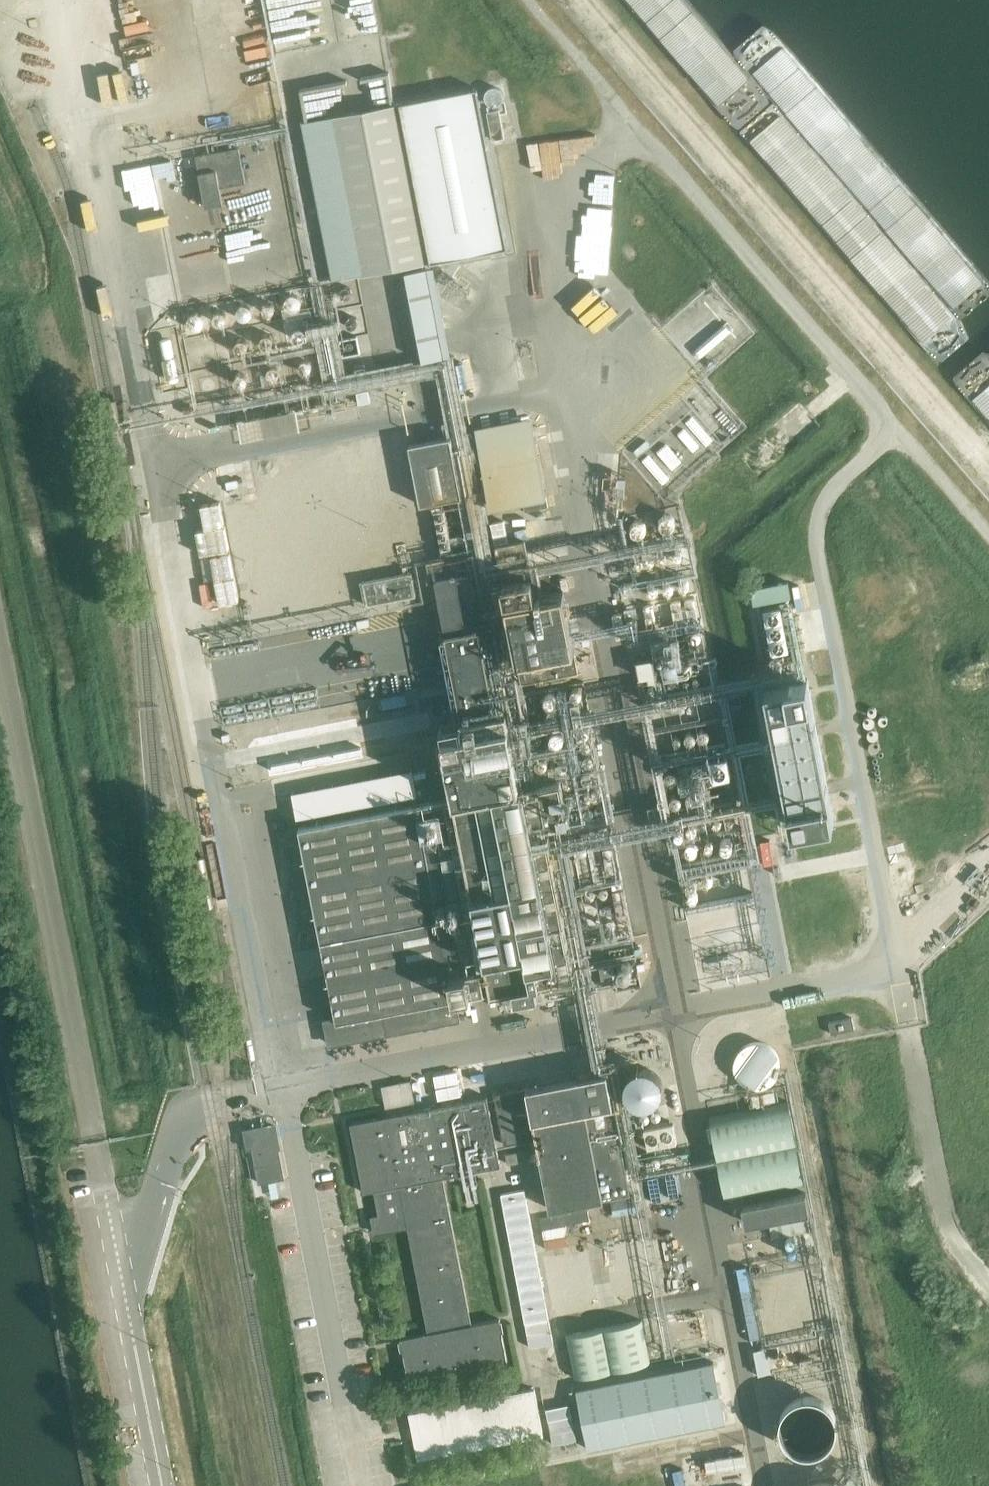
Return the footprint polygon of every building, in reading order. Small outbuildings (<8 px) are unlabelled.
[(280,42),(301,39),(298,21),(290,22),(288,5),(294,4),(294,0),(273,0),(280,42)] [(375,72),(377,98),(398,98),(397,71),(375,72)] [(505,84),(491,83),(490,100),(504,101),(505,84)] [(478,86),(395,102),(395,103),(425,261),(507,245),(478,86)] [(395,103),(302,120),(333,278),(425,261),(395,103)] [(599,130),(572,135),(575,155),(603,150),(599,130)] [(237,147),(194,155),(204,206),(222,202),(219,186),(244,181),(237,147)] [(592,175),(590,267),(618,267),(620,175),(592,175)] [(241,214),(242,236),(276,235),(276,213),(241,214)] [(434,266),(406,272),(423,359),(451,355),(434,266)] [(248,434),(304,424),(300,404),(245,414),(248,434)] [(532,412),(474,423),(489,502),(547,491),(532,412)] [(408,439),(420,499),(462,491),(450,431),(408,439)] [(675,467),(686,458),(671,440),(660,448),(675,467)] [(664,481),(673,475),(656,451),(647,457),(664,481)] [(208,553),(212,602),(242,600),(238,551),(208,553)] [(299,827),(323,956),(336,1019),(325,1021),(330,1045),(386,1034),(382,1012),(514,986),(515,994),(539,990),(537,980),(576,973),(547,823),(569,818),(561,776),(520,784),(506,710),(496,712),(480,626),(467,559),(433,565),(462,719),(461,719),(464,732),(443,736),(454,797),(299,827)] [(790,597),(787,581),(751,588),(754,604),(790,597)] [(507,601),(522,680),(579,669),(564,590),(507,601)] [(644,677),(661,677),(661,656),(644,656),(644,677)] [(822,676),(777,682),(795,825),(841,819),(822,676)] [(410,692),(387,694),(388,708),(411,706),(410,692)] [(287,711),(291,737),(316,732),(318,741),(342,737),(336,703),(287,711)] [(769,735),(744,733),(743,744),(768,746),(769,735)] [(292,793),(297,818),(417,795),(412,769),(292,793)] [(716,804),(719,786),(706,784),(704,803),(716,804)] [(759,838),(759,860),(773,861),(774,838),(759,838)] [(707,975),(770,964),(755,880),(734,884),(741,922),(711,928),(707,905),(694,907),(704,960),(707,975)] [(598,962),(603,987),(614,984),(610,960),(598,962)] [(855,1012),(832,1016),(835,1028),(857,1024),(855,1012)] [(778,1066),(779,1061),(778,1056),(777,1051),(774,1046),(771,1043),(767,1039),(763,1037),(758,1036),(754,1035),(749,1036),(745,1037),(742,1039),(737,1042),(733,1046),(731,1051),(729,1056),(729,1060),(730,1068),(732,1072),(735,1077),(739,1081),(744,1083),(749,1085),(752,1086),(759,1085),(763,1084),(768,1081),(771,1079),(774,1075),(777,1070),(778,1066)] [(660,1088),(660,1083),(659,1075),(655,1069),(652,1066),(648,1063),(641,1062),(634,1062),(629,1064),(626,1066),(623,1069),(620,1073),(619,1077),(618,1082),(618,1086),(620,1091),(624,1097),(627,1100),(631,1102),(638,1104),(645,1103),(650,1101),(653,1098),(656,1095),(658,1091),(660,1088)] [(504,1144),(536,1138),(550,1209),(631,1194),(608,1072),(494,1093),(504,1144)] [(411,1080),(381,1086),(385,1108),(415,1102),(411,1080)] [(500,1166),(487,1097),(353,1122),(367,1192),(375,1190),(380,1216),(371,1217),(374,1233),(408,1226),(429,1333),(400,1338),(408,1381),(507,1362),(499,1319),(470,1325),(441,1177),(500,1166)] [(710,1116),(726,1199),(804,1184),(788,1101),(710,1116)] [(244,1131),(247,1147),(252,1146),(259,1183),(266,1181),(284,1178),(274,1126),(254,1129),(244,1131)] [(528,1159),(526,1149),(506,1153),(508,1163),(528,1159)] [(653,1197),(680,1194),(678,1172),(651,1174),(653,1197)] [(526,1189),(500,1194),(505,1218),(525,1324),(551,1319),(531,1213),(526,1189)] [(745,1224),(769,1220),(772,1237),(813,1229),(805,1192),(742,1204),(745,1224)] [(549,1238),(570,1233),(568,1222),(546,1227),(549,1238)] [(682,1266),(702,1261),(696,1230),(652,1239),(661,1279),(683,1275),(682,1266)] [(609,1246),(619,1306),(650,1301),(639,1241),(609,1246)] [(576,1252),(587,1312),(617,1307),(606,1247),(576,1252)] [(544,1258),(555,1318),(585,1312),(574,1252),(544,1258)] [(822,1305),(823,1299),(822,1293),(821,1288),(817,1281),(813,1276),(808,1272),(802,1269),(795,1267),(789,1267),(781,1268),(777,1270),(772,1272),(767,1277),(762,1283),(760,1288),(759,1293),(758,1299),(759,1305),(760,1311),(764,1317),(767,1322),(772,1326),(778,1329),(785,1331),(790,1332),(796,1331),(803,1329),(809,1326),(814,1322),(817,1317),(821,1311),(822,1305)] [(673,1311),(678,1343),(718,1335),(713,1304),(673,1311)] [(649,1363),(640,1321),(566,1336),(575,1378),(649,1363)] [(713,1363),(575,1390),(587,1451),(725,1423),(713,1363)] [(579,1438),(574,1387),(550,1390),(554,1441),(579,1438)] [(544,1435),(535,1388),(409,1412),(418,1460),(544,1435)] [(837,1435),(838,1428),(837,1421),(836,1416),(833,1411),(830,1407),(825,1403),(819,1399),(808,1396),(802,1396),(795,1398),(790,1401),(784,1405),(780,1409),(777,1416),(775,1421),(774,1428),(775,1434),(777,1440),(779,1445),(782,1449),(786,1453),(792,1457),(797,1459),(804,1460),(810,1460),(817,1458),(823,1455),(828,1451),(832,1446),(836,1441),(837,1435)]
